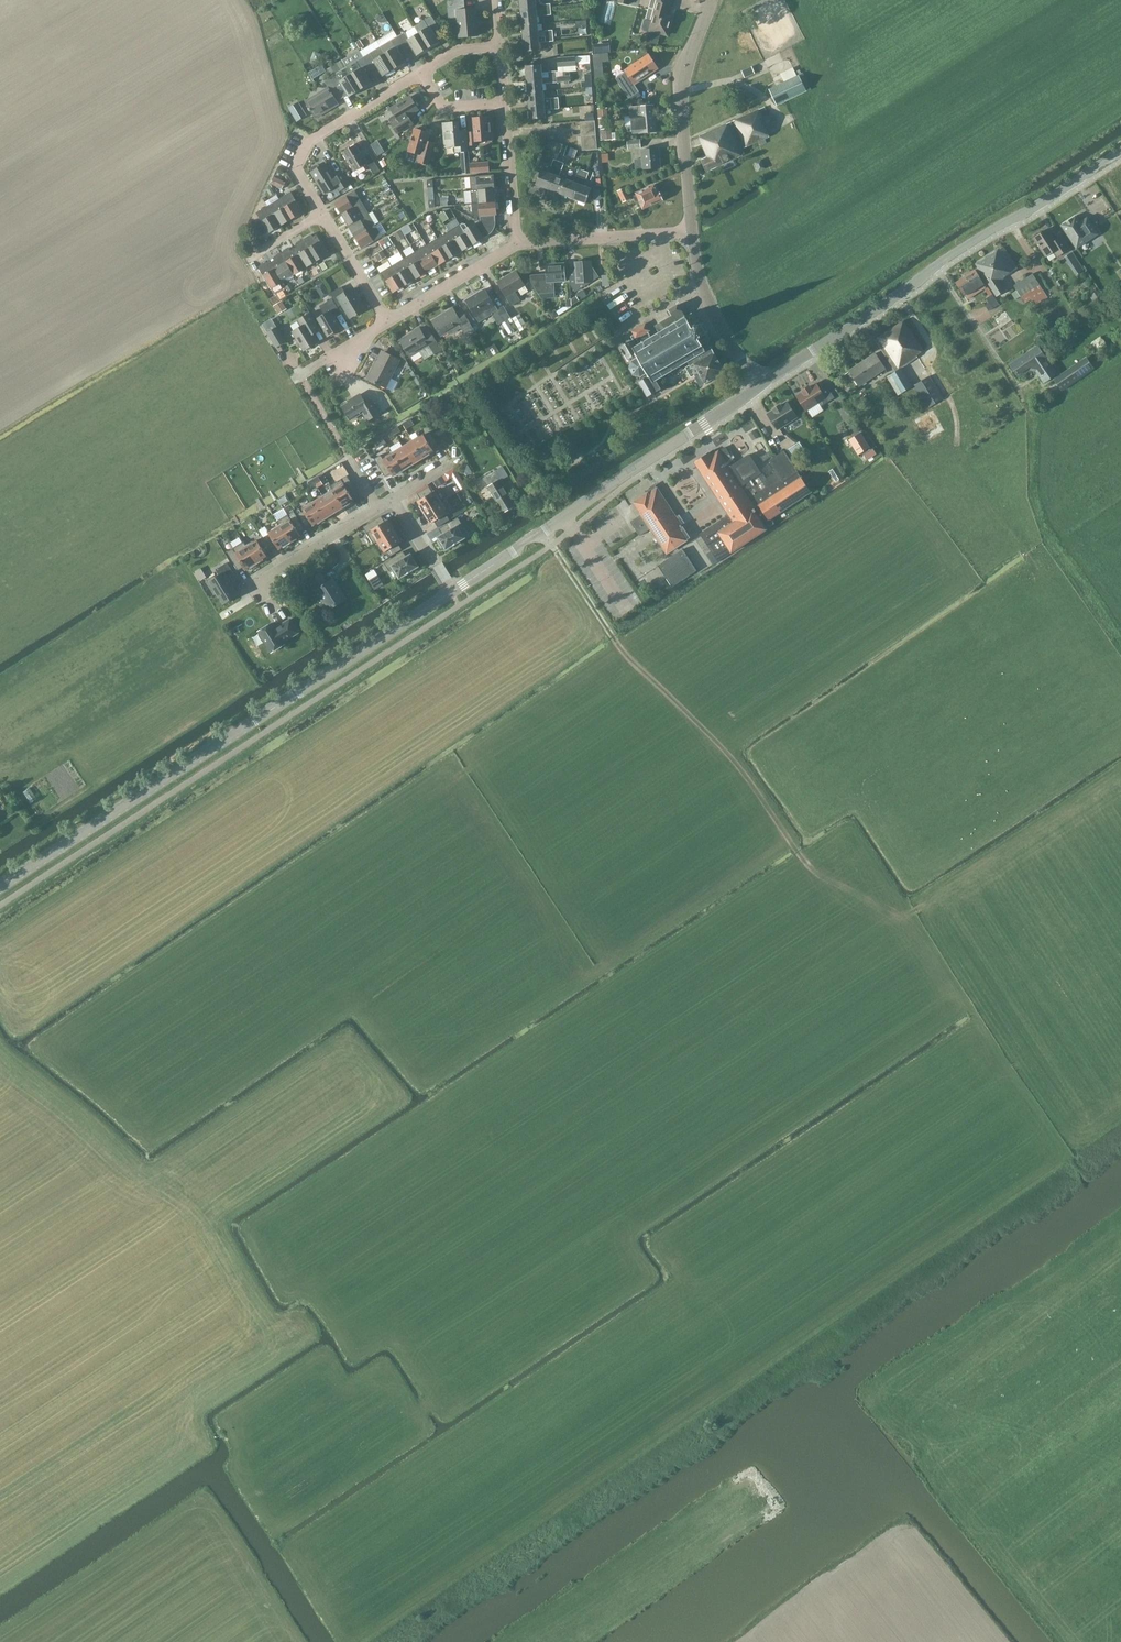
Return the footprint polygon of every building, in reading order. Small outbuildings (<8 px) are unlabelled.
[(478,35),(477,18),(476,8),(465,9),(464,0),(454,0),(447,1),(448,16),(457,15),(459,37),(478,35)] [(551,9),(551,3),(536,5),(536,0),(520,0),(521,12),(551,9)] [(612,0),(603,0),(600,21),(610,22),(612,0)] [(667,35),(673,14),(667,13),(671,0),(658,0),(652,20),(647,18),(644,20),(642,28),(643,31),(648,32),(649,32),(650,30),(667,35)] [(522,25),(538,24),(537,15),(552,14),(551,9),(521,12),(522,25)] [(414,26),(415,27),(418,33),(428,48),(440,41),(434,31),(439,28),(431,15),(414,26)] [(539,37),(539,36),(538,24),(522,25),(523,38),(539,37)] [(428,48),(418,33),(415,27),(405,33),(404,32),(397,36),(405,49),(411,46),(417,55),(428,48)] [(539,37),(523,38),(525,52),(540,50),(539,42),(554,41),(553,35),(546,36),(539,36),(539,37)] [(400,52),(405,49),(397,36),(380,46),(394,69),(406,62),(400,52)] [(394,69),(380,46),(363,57),(371,70),(377,66),(383,76),(394,69)] [(658,69),(648,54),(624,70),(626,72),(616,79),(629,98),(639,92),(634,85),(658,69)] [(558,67),(577,66),(576,56),(557,57),(558,67)] [(366,73),(371,70),(363,57),(347,67),(351,74),(361,90),(372,83),(366,73)] [(785,75),(798,69),(794,60),(781,66),(785,75)] [(310,70),(316,84),(323,81),(320,73),(325,70),(322,64),(310,70)] [(527,79),(564,76),(564,70),(542,72),(541,65),(526,66),(527,79)] [(742,70),(744,77),(755,72),(752,66),(742,70)] [(361,90),(351,74),(347,67),(330,77),(338,90),(343,87),(349,97),(361,90)] [(590,71),(582,72),(583,85),(591,85),(590,71)] [(769,89),(777,105),(811,88),(803,72),(769,89)] [(528,92),(543,91),(543,83),(565,81),(564,76),(527,79),(528,92)] [(333,93),(338,90),(330,77),(325,80),(329,87),(333,93)] [(339,103),(333,93),(329,87),(317,94),(319,96),(307,104),(315,117),(339,103)] [(543,91),(528,92),(529,106),(559,103),(559,101),(559,97),(544,99),(543,91)] [(408,115),(419,109),(411,96),(391,108),(395,115),(389,119),(397,133),(413,124),(408,115)] [(559,103),(529,106),(530,119),(546,118),(545,110),(560,108),(559,103)] [(656,113),(654,113),(653,105),(643,106),(643,105),(629,106),(630,117),(628,117),(629,125),(632,125),(633,133),(640,132),(640,133),(658,131),(656,113)] [(765,106),(700,136),(703,143),(702,144),(708,157),(702,159),(708,171),(745,154),(732,124),(733,124),(744,147),(770,136),(766,128),(776,123),(772,113),(768,114),(765,106)] [(597,109),(598,118),(599,118),(605,118),(608,117),(607,108),(598,109),(597,109)] [(465,112),(458,110),(455,120),(462,122),(465,112)] [(476,141),(492,139),(490,116),(473,118),(474,132),(468,132),(469,145),(476,144),(476,141)] [(581,129),(596,128),(595,120),(580,122),(581,129)] [(459,122),(443,123),(445,147),(455,146),(456,152),(468,151),(467,135),(460,136),(459,122)] [(281,157),(280,162),(289,165),(303,130),(292,126),(280,157),(281,157)] [(433,150),(435,143),(427,141),(430,133),(427,132),(426,129),(420,127),(417,129),(415,129),(409,151),(418,154),(416,161),(429,165),(433,150)] [(581,136),(596,135),(596,128),(581,129),(581,136)] [(627,140),(628,149),(641,148),(640,139),(627,140)] [(597,142),(582,143),(583,150),(597,148),(597,142)] [(374,152),(383,152),(383,143),(374,143),(374,152)] [(344,153),(354,171),(367,163),(374,174),(380,171),(370,154),(364,157),(357,145),(344,153)] [(570,147),(567,155),(574,158),(577,151),(577,149),(570,147)] [(661,167),(659,149),(641,150),(642,159),(635,159),(636,169),(643,168),(643,169),(661,167)] [(541,170),(536,184),(548,189),(559,161),(554,159),(549,173),(541,170)] [(559,161),(548,189),(561,194),(566,179),(560,177),(565,163),(559,161)] [(471,164),(471,172),(489,171),(488,162),(471,164)] [(313,171),(311,172),(324,194),(338,186),(340,190),(350,184),(343,173),(334,178),(325,163),(320,167),(319,165),(316,165),(312,167),(312,169),(313,171)] [(574,198),(584,170),(579,168),(574,182),(566,179),(561,194),(574,198)] [(584,170),(574,198),(586,203),(592,189),(584,186),(589,172),(584,170)] [(369,190),(386,182),(382,173),(365,181),(369,190)] [(272,175),(269,183),(284,187),(286,179),(272,175)] [(471,190),(495,188),(494,175),(470,177),(471,190)] [(362,184),(355,188),(360,197),(367,193),(362,184)] [(636,193),(637,194),(633,196),(636,202),(639,200),(643,209),(663,200),(659,192),(659,193),(655,184),(636,193)] [(472,204),(496,202),(495,188),(471,190),(472,204)] [(626,188),(618,192),(623,202),(631,198),(626,188)] [(341,214),(362,202),(355,190),(334,202),(341,214)] [(279,198),(292,219),(303,212),(291,192),(279,198)] [(280,226),(292,219),(279,198),(268,205),(280,226)] [(348,225),(369,213),(362,202),(341,214),(348,225)] [(496,223),(496,221),(495,215),(497,215),(496,202),(472,204),(473,214),(478,217),(480,216),(480,222),(494,229),(495,228),(495,227),(495,224),(496,223)] [(269,233),(280,226),(268,205),(256,212),(269,233)] [(439,215),(443,222),(449,219),(444,211),(439,215)] [(355,237),(376,224),(369,213),(348,225),(355,237)] [(1061,225),(1076,249),(1099,234),(1087,217),(1080,222),(1076,216),(1061,225)] [(252,226),(259,237),(265,233),(259,222),(252,226)] [(493,231),(494,229),(480,222),(476,225),(475,223),(468,228),(466,224),(464,225),(462,223),(460,225),(464,230),(463,230),(472,245),(484,238),(490,234),(492,232),(493,231)] [(376,224),(355,237),(362,248),(383,236),(376,224)] [(411,229),(408,225),(401,229),(403,233),(411,229)] [(463,230),(464,230),(460,225),(449,231),(461,252),(472,245),(463,230)] [(1070,249),(1062,236),(1056,240),(1048,228),(1042,232),(1041,231),(1034,235),(1035,236),(1033,238),(1045,257),(1053,252),(1057,257),(1070,249)] [(394,234),(399,242),(405,238),(401,230),(394,234)] [(450,259),(461,252),(449,231),(437,238),(450,259)] [(304,239),(317,261),(328,254),(317,234),(313,236),(312,234),(304,239)] [(393,244),(389,236),(379,242),(383,250),(393,244)] [(438,266),(450,259),(437,238),(426,245),(438,266)] [(306,268),(317,261),(304,239),(295,244),(297,246),(294,248),(306,268)] [(427,272),(438,266),(426,245),(415,252),(427,272)] [(1017,268),(1003,247),(998,250),(997,250),(975,264),(996,296),(1006,290),(999,280),(1012,272),(1017,268)] [(306,268),(294,248),(290,250),(289,248),(281,253),(294,275),(306,268)] [(375,255),(379,262),(386,257),(382,250),(375,255)] [(416,279),(427,272),(415,252),(403,259),(416,279)] [(283,281),(294,275),(281,253),(273,257),(274,260),(271,262),(283,281)] [(387,259),(375,266),(378,271),(390,264),(387,259)] [(404,286),(416,279),(403,259),(392,266),(404,286)] [(283,281),(271,262),(268,263),(266,261),(258,266),(271,288),(283,281)] [(592,281),(599,277),(591,265),(591,261),(575,262),(576,270),(569,271),(570,284),(575,292),(580,288),(591,282),(593,282),(592,281)] [(564,263),(546,265),(547,274),(530,275),(531,281),(538,294),(555,292),(554,282),(566,281),(564,263)] [(373,285),(381,281),(372,265),(364,269),(373,285)] [(393,293),(404,286),(392,266),(380,272),(393,293)] [(516,270),(497,282),(506,297),(511,305),(520,300),(515,292),(518,290),(522,295),(528,291),(525,286),(516,270)] [(975,270),(955,283),(968,300),(986,288),(975,270)] [(608,272),(600,273),(601,284),(608,284),(608,272)] [(1014,285),(1017,290),(1011,293),(1015,300),(1021,297),(1025,303),(1032,299),(1035,305),(1048,297),(1032,273),(1014,285)] [(322,297),(328,294),(320,279),(314,281),(322,297)] [(330,293),(338,307),(343,304),(351,317),(364,309),(359,301),(360,300),(353,289),(345,294),(341,287),(330,293)] [(485,289),(466,300),(479,322),(493,314),(499,324),(509,318),(511,317),(504,305),(498,309),(495,306),(485,289)] [(268,294),(270,302),(280,299),(277,291),(268,294)] [(625,293),(608,303),(611,308),(629,298),(625,293)] [(999,304),(992,295),(986,298),(989,302),(985,305),(989,311),(999,304)] [(325,314),(317,319),(328,336),(329,335),(332,336),(335,334),(336,331),(341,328),(333,314),(339,310),(332,299),(320,306),(325,314)] [(1000,320),(1011,312),(1006,303),(994,310),(1000,320)] [(669,317),(655,325),(659,333),(685,317),(684,315),(678,304),(666,311),(669,317)] [(453,308),(432,321),(441,336),(448,332),(450,334),(461,327),(467,337),(476,331),(463,309),(456,313),(453,308)] [(980,318),(1002,355),(1033,336),(1019,313),(1001,324),(993,310),(980,318)] [(633,340),(620,347),(628,360),(630,359),(631,360),(632,362),(631,367),(629,368),(629,369),(631,369),(634,374),(633,376),(634,376),(635,374),(641,376),(641,380),(639,382),(648,397),(662,389),(657,380),(662,377),(663,379),(664,378),(663,376),(671,372),(672,373),(673,373),(672,371),(679,367),(680,368),(681,368),(680,366),(688,361),(707,350),(703,344),(709,341),(709,338),(711,339),(711,338),(709,337),(708,335),(708,334),(707,333),(709,332),(708,331),(707,332),(703,325),(704,324),(703,323),(702,324),(701,322),(700,322),(699,320),(699,319),(699,318),(698,319),(696,319),(696,318),(695,318),(693,314),(693,313),(693,312),(692,313),(692,312),(691,313),(686,316),(685,317),(659,333),(651,337),(636,346),(633,340)] [(301,327),(292,332),(304,351),(318,342),(311,330),(317,327),(309,314),(297,321),(301,327)] [(512,319),(520,332),(528,327),(520,314),(512,319)] [(923,354),(922,352),(923,350),(904,320),(875,339),(896,371),(887,376),(898,394),(912,386),(901,368),(923,354)] [(634,335),(631,336),(633,340),(636,346),(651,337),(650,335),(648,332),(650,330),(645,323),(632,331),(634,335)] [(277,328),(268,333),(276,347),(285,341),(277,328)] [(420,328),(413,332),(414,334),(401,342),(410,357),(420,351),(425,359),(434,353),(435,354),(441,350),(430,331),(424,335),(420,328)] [(1103,330),(1092,336),(1098,346),(1109,340),(1103,330)] [(691,365),(687,368),(692,376),(696,374),(698,376),(696,377),(696,378),(701,386),(725,372),(721,364),(714,352),(712,348),(713,348),(712,347),(713,346),(712,346),(709,342),(710,341),(709,341),(703,344),(707,350),(688,361),(689,363),(691,365)] [(485,349),(490,357),(499,352),(494,344),(485,349)] [(1044,383),(1058,373),(1047,358),(1038,345),(1008,365),(1017,379),(1033,368),(1044,383)] [(281,362),(287,360),(281,349),(276,352),(281,362)] [(374,368),(368,378),(386,387),(400,360),(384,352),(376,368),(374,368)] [(849,371),(860,386),(886,369),(876,353),(849,371)] [(1061,389),(1082,375),(1076,365),(1054,380),(1061,389)] [(914,386),(928,408),(943,398),(929,376),(914,386)] [(803,392),(797,396),(806,411),(819,403),(821,406),(835,398),(826,385),(820,389),(816,383),(810,387),(809,386),(802,390),(803,392)] [(383,419),(379,413),(372,400),(366,403),(361,394),(353,398),(354,400),(342,406),(350,420),(362,412),(367,420),(373,417),(376,423),(383,419)] [(774,410),(768,414),(777,429),(797,417),(787,402),(781,406),(780,405),(773,409),(774,410)] [(398,427),(388,433),(390,438),(401,431),(398,427)] [(753,439),(758,435),(754,429),(749,433),(753,439)] [(861,432),(849,439),(858,454),(859,454),(863,452),(870,447),(861,432)] [(413,441),(423,458),(424,458),(430,455),(429,454),(434,451),(432,448),(438,444),(431,433),(425,436),(424,434),(413,441)] [(413,464),(423,458),(413,441),(403,447),(413,464)] [(787,450),(794,462),(807,454),(799,442),(787,450)] [(404,470),(413,464),(403,447),(393,453),(404,470)] [(707,554),(713,564),(731,552),(775,524),(771,518),(812,492),(801,476),(784,450),(769,461),(777,472),(767,479),(763,473),(762,474),(749,454),(736,463),(725,447),(719,451),(718,451),(716,453),(714,450),(709,453),(709,452),(694,462),(729,515),(700,533),(711,551),(707,554)] [(763,461),(771,455),(769,450),(760,456),(763,461)] [(404,470),(393,453),(383,459),(380,455),(374,459),(385,477),(391,473),(393,476),(398,473),(398,474),(404,470)] [(454,468),(445,474),(448,479),(452,477),(460,490),(466,487),(454,468)] [(517,505),(500,477),(496,470),(484,477),(489,485),(488,486),(504,513),(517,505)] [(449,480),(448,479),(445,474),(433,482),(436,487),(437,486),(439,488),(447,483),(446,482),(449,480)] [(318,476),(308,482),(311,487),(321,481),(318,476)] [(333,491),(343,507),(344,508),(350,504),(349,503),(354,500),(352,498),(358,494),(347,476),(341,479),(330,486),(333,491)] [(423,513),(441,502),(434,491),(432,492),(429,486),(417,494),(421,499),(418,501),(421,506),(420,507),(423,513)] [(680,543),(682,542),(689,537),(682,526),(685,524),(680,515),(677,517),(656,486),(647,492),(647,493),(634,502),(642,514),(631,521),(640,535),(651,528),(667,553),(681,544),(680,543)] [(334,513),(343,507),(333,491),(323,497),(334,513)] [(324,519),(334,513),(323,497),(313,503),(324,519)] [(441,502),(423,513),(427,519),(428,518),(431,523),(434,521),(438,527),(449,520),(446,514),(448,513),(441,502)] [(324,520),(324,519),(313,503),(303,509),(304,511),(298,515),(305,526),(311,523),(313,526),(318,523),(318,524),(324,520)] [(277,521),(280,526),(290,543),(297,539),(296,539),(301,536),(299,533),(305,529),(294,511),(288,515),(288,514),(277,521)] [(385,522),(381,516),(363,527),(367,533),(366,533),(373,544),(378,541),(394,531),(391,524),(392,524),(389,520),(388,520),(385,522)] [(440,539),(438,540),(443,548),(445,547),(446,549),(452,545),(453,546),(458,543),(458,542),(464,538),(469,535),(463,526),(462,523),(461,523),(458,517),(439,529),(442,535),(438,537),(440,539)] [(262,536),(269,532),(265,524),(258,528),(262,536)] [(284,547),(290,543),(280,526),(269,533),(270,534),(264,538),(271,550),(277,546),(279,549),(284,546),(284,547)] [(394,531),(378,541),(385,552),(387,551),(390,557),(402,549),(398,544),(401,542),(398,537),(394,531)] [(265,554),(271,550),(264,538),(258,542),(257,540),(247,546),(257,564),(263,560),(263,559),(267,557),(265,554)] [(257,564),(247,546),(244,542),(232,549),(227,552),(238,571),(244,567),(245,570),(250,567),(251,568),(257,564)] [(672,587),(697,571),(683,549),(658,565),(672,587)] [(407,557),(403,551),(384,563),(388,569),(392,566),(399,578),(406,574),(406,575),(412,571),(411,570),(418,566),(410,555),(407,557)] [(216,570),(219,576),(209,582),(223,605),(238,595),(229,581),(235,577),(227,563),(216,570)] [(374,567),(364,572),(369,581),(379,577),(374,567)] [(314,593),(317,591),(329,610),(347,599),(333,578),(328,581),(324,575),(321,571),(306,581),(314,593)] [(643,577),(636,580),(639,587),(646,584),(643,577)] [(619,613),(636,602),(620,579),(616,582),(618,585),(617,586),(624,597),(613,604),(619,613)] [(272,623),(258,631),(269,648),(272,652),(278,648),(285,644),(283,642),(298,632),(290,619),(275,629),(272,623)]
